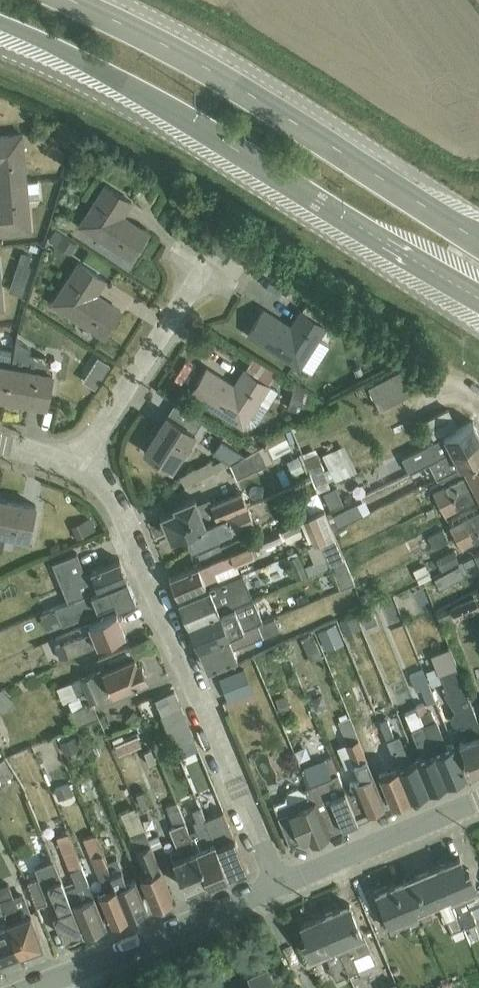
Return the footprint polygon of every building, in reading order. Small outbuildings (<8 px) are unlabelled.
[(25,124),(0,125),(0,228),(29,227),(25,124)] [(132,189),(100,172),(73,223),(132,253),(148,223),(121,210),(132,189)] [(9,285),(22,290),(36,252),(24,247),(9,285)] [(111,269),(77,251),(51,299),(107,330),(123,301),(100,289),(111,270),(111,269)] [(267,299),(249,325),(297,360),(325,321),(298,302),(289,314),(267,299)] [(0,351),(0,395),(48,403),(55,360),(0,351)] [(82,373),(97,382),(110,363),(95,353),(82,373)] [(203,360),(188,388),(245,418),(269,373),(245,360),(235,377),(203,360)] [(408,363),(366,384),(379,410),(421,389),(408,363)] [(297,404),(312,399),(305,381),(290,386),(297,404)] [(196,423),(163,406),(141,449),(175,465),(196,423)] [(442,422),(478,497),(478,421),(472,407),(442,422)] [(256,432),(221,451),(233,474),(269,455),(256,432)] [(190,541),(251,517),(237,482),(197,497),(192,485),(153,501),(165,531),(183,524),(190,541)] [(25,534),(35,497),(0,488),(0,527),(25,534)] [(312,533),(333,528),(326,501),(305,507),(312,533)] [(77,537),(97,532),(92,515),(73,521),(77,537)] [(442,524),(427,531),(433,544),(448,536),(442,524)] [(431,556),(445,583),(466,572),(452,545),(431,556)] [(478,569),(478,546),(469,552),(478,569)] [(54,563),(70,603),(122,582),(113,559),(86,570),(79,552),(54,563)] [(200,557),(164,571),(199,664),(236,650),(200,557)] [(426,559),(413,564),(418,578),(431,574),(426,559)] [(449,601),(455,614),(478,604),(478,588),(449,601)] [(59,631),(68,653),(133,624),(124,603),(59,631)] [(375,608),(360,613),(366,633),(382,629),(375,608)] [(431,665),(442,697),(465,689),(449,643),(431,649),(436,663),(431,665)] [(64,675),(73,698),(151,669),(142,646),(64,675)] [(244,664),(218,672),(230,707),(255,699),(244,664)] [(421,664),(406,672),(422,702),(438,693),(421,664)] [(357,700),(364,713),(376,708),(369,694),(357,700)] [(194,745),(176,701),(161,708),(179,752),(194,745)] [(451,702),(452,718),(470,716),(469,701),(451,702)] [(412,722),(423,716),(416,703),(405,709),(412,722)] [(431,708),(421,716),(434,734),(444,726),(431,708)] [(370,722),(380,753),(401,746),(392,716),(370,722)] [(475,768),(478,767),(478,727),(477,722),(460,729),(475,768)] [(345,750),(369,810),(463,771),(447,732),(371,763),(363,743),(345,750)] [(304,762),(313,789),(333,782),(324,755),(304,762)] [(57,796),(77,792),(74,778),(54,782),(57,796)] [(276,804),(294,848),(326,835),(309,792),(300,796),(293,779),(279,784),(285,800),(276,804)] [(326,790),(342,829),(362,821),(346,782),(326,790)] [(176,798),(164,804),(178,837),(191,831),(176,798)] [(121,806),(128,828),(142,823),(135,802),(121,806)] [(71,826),(58,829),(67,861),(80,857),(71,826)] [(98,872),(111,868),(98,826),(84,831),(98,872)] [(170,848),(188,893),(240,872),(222,827),(170,848)] [(136,841),(144,857),(157,850),(149,834),(136,841)] [(463,846),(372,881),(387,920),(477,885),(463,846)] [(41,874),(68,942),(176,898),(160,858),(73,894),(61,866),(41,874)] [(83,859),(70,862),(75,884),(88,882),(83,859)] [(352,892),(291,914),(305,953),(325,946),(366,932),(352,892)] [(41,937),(30,903),(0,913),(0,951),(41,937)] [(464,921),(470,937),(478,934),(478,922),(477,917),(464,921)] [(366,932),(325,946),(334,971),(357,963),(353,951),(371,945),(366,932)] [(269,957),(239,967),(243,976),(211,987),(280,987),(269,957)] [(380,985),(381,987),(400,987),(396,978),(380,985)]
